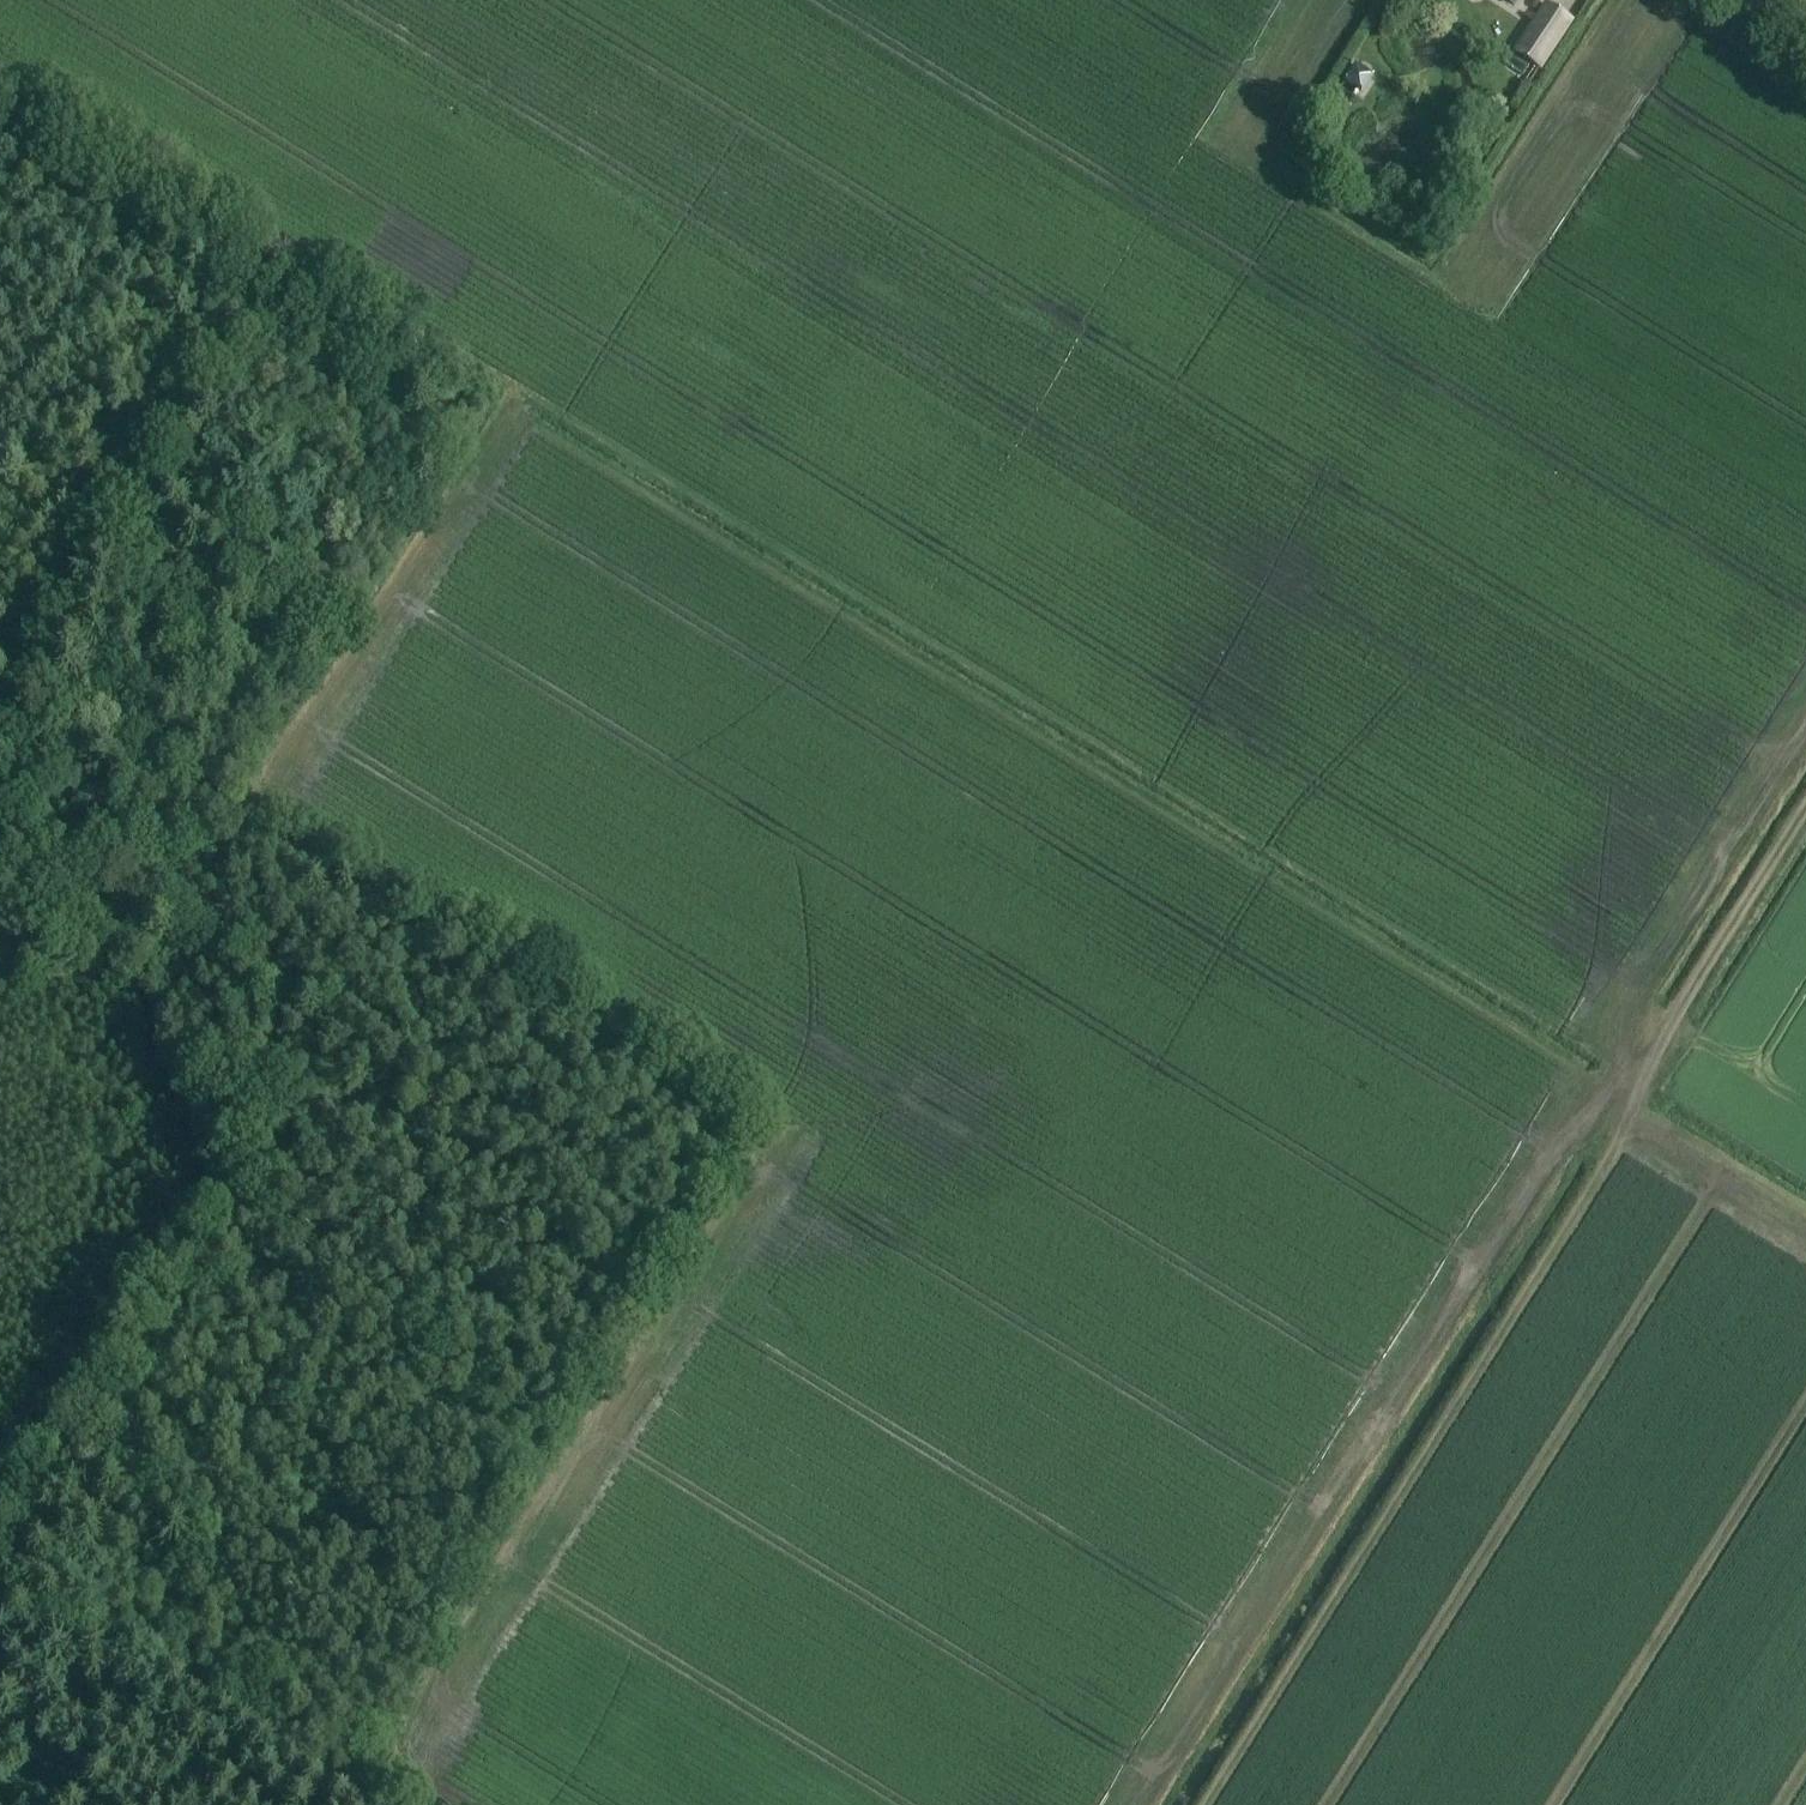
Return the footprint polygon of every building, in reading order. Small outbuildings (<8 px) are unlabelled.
[(1540,4),(1534,14),(1511,52),(1536,67),(1565,19),(1540,4)] [(1355,68),(1344,83),(1361,94),(1371,78),(1355,68)]
